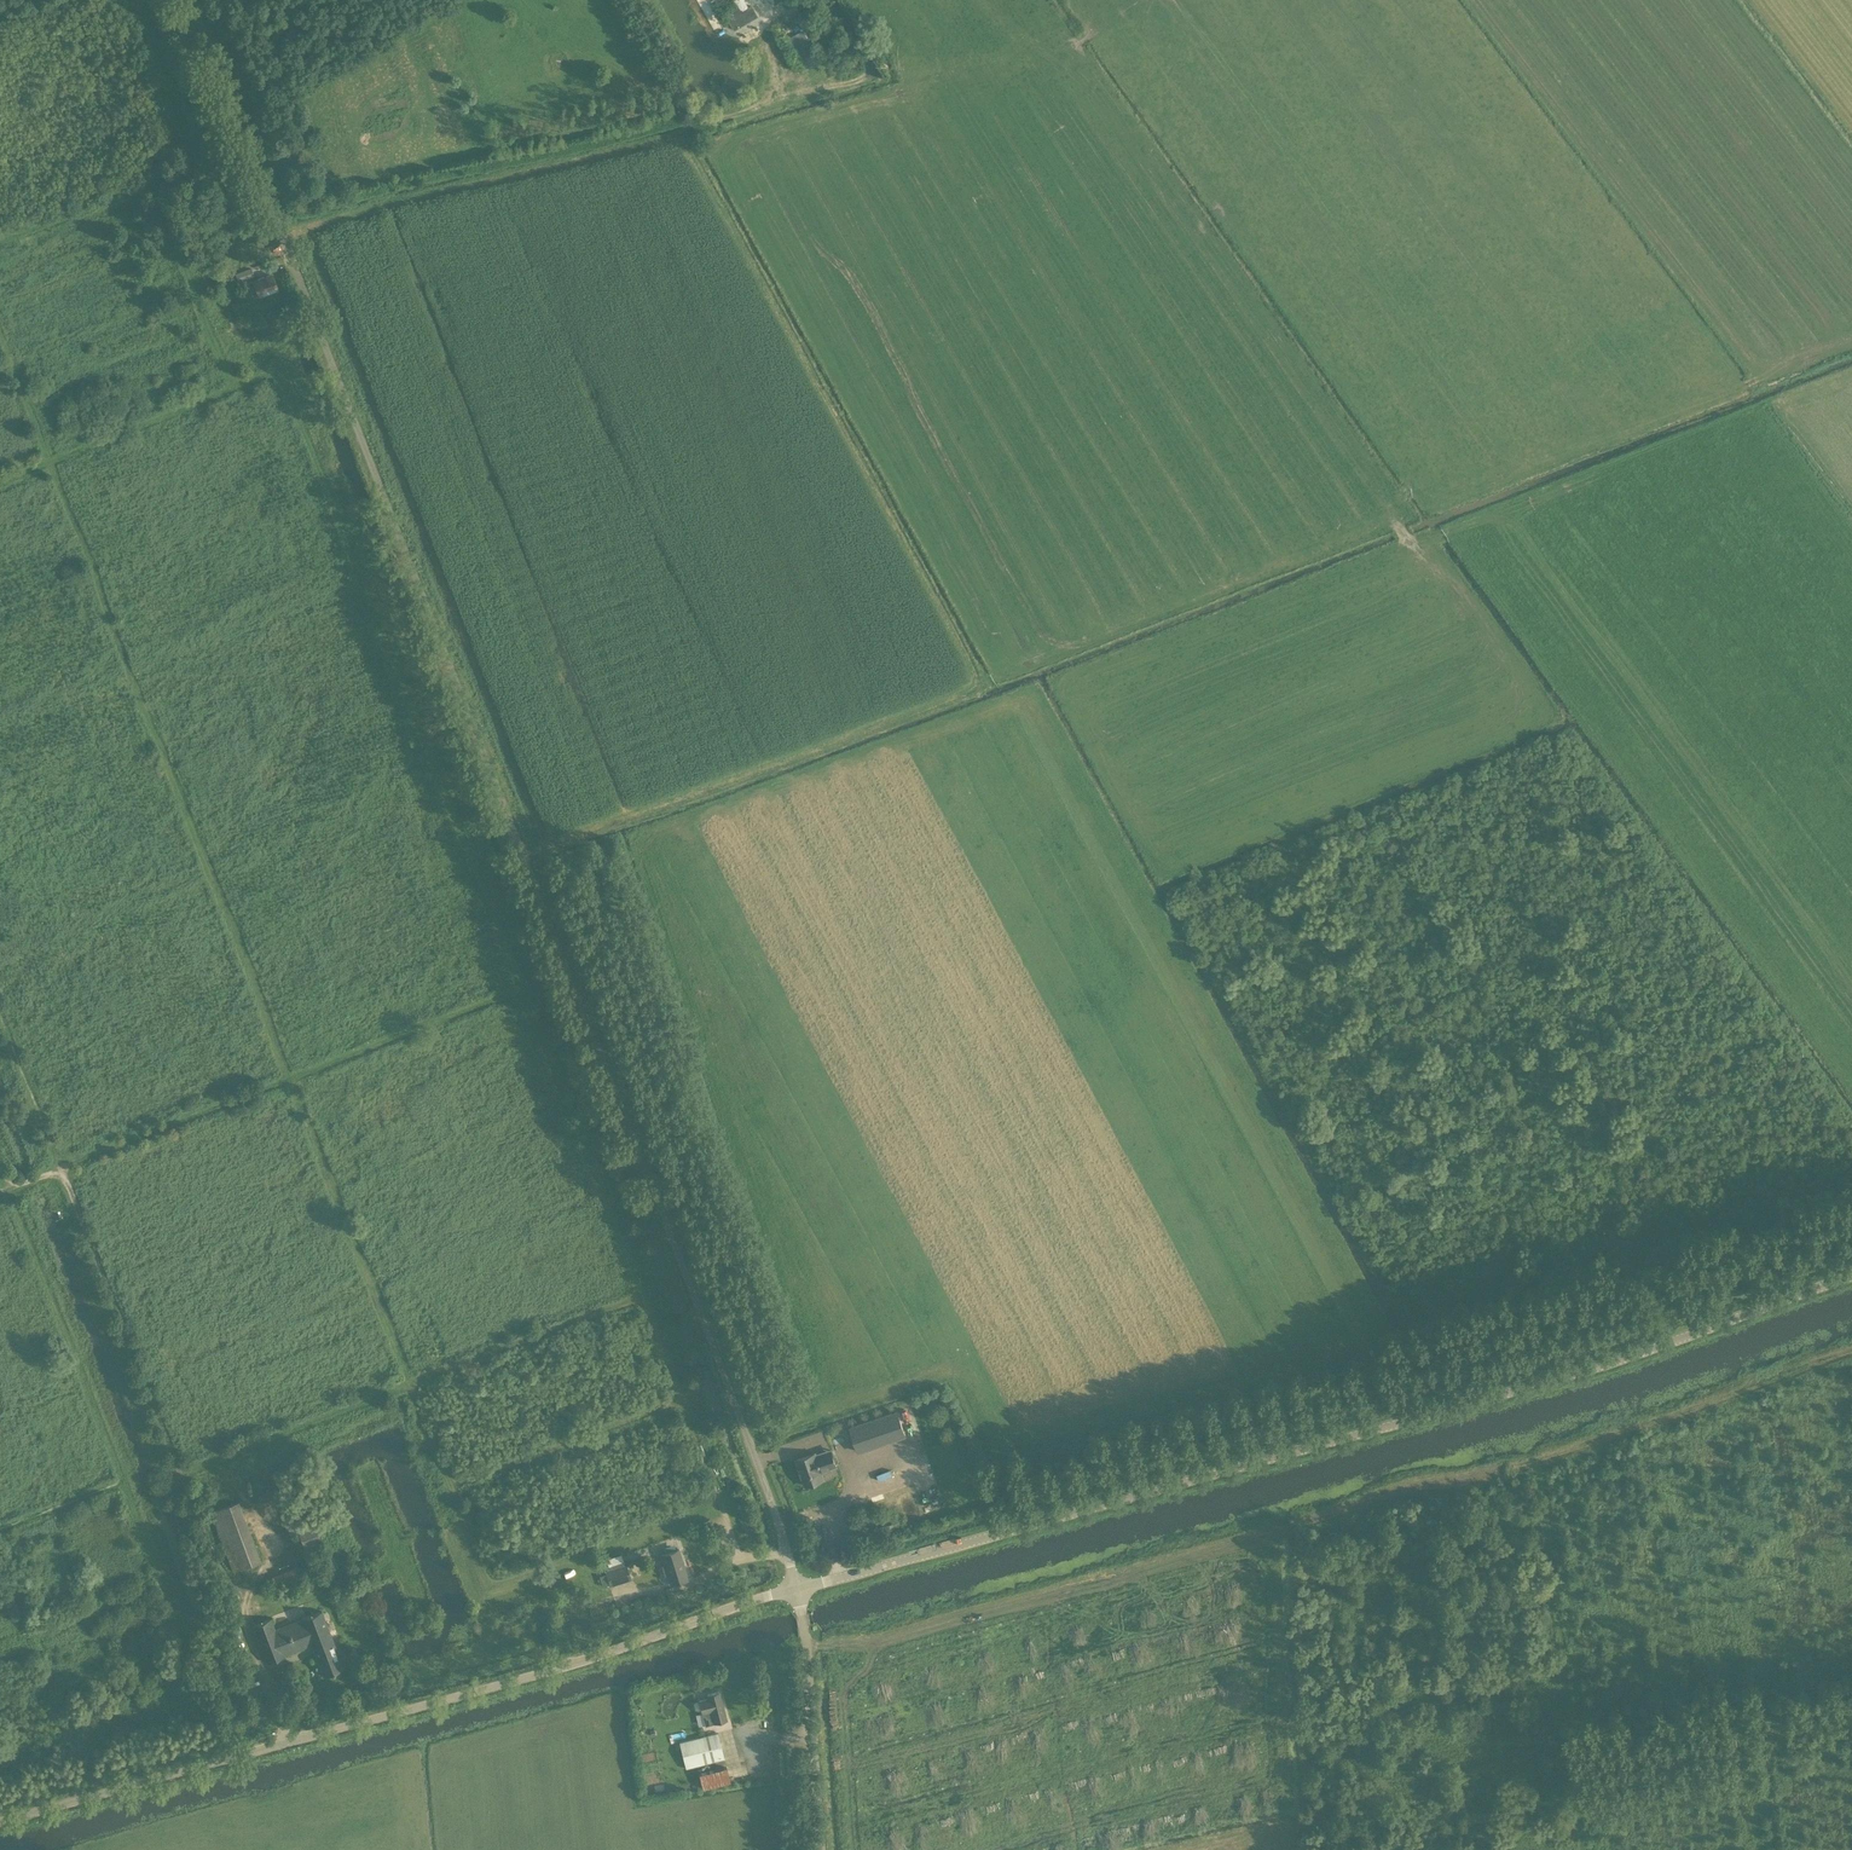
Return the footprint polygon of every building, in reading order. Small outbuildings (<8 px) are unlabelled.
[(805,30),(788,37),(804,71),(820,63),(805,30)] [(247,281),(255,278),(250,267),(229,276),(234,288),(238,286),(236,281),(237,280),(238,281),(246,278),(247,281)] [(272,274),(248,283),(254,297),(278,288),(272,274)] [(899,1412),(852,1427),(860,1452),(907,1436),(899,1412)] [(816,1453),(795,1459),(804,1487),(826,1480),(823,1471),(838,1466),(832,1448),(816,1454),(816,1453)] [(210,1511),(232,1571),(261,1560),(239,1500),(210,1511)] [(712,1520),(724,1542),(735,1536),(723,1514),(712,1520)] [(820,1542),(832,1538),(823,1514),(811,1518),(820,1542)] [(678,1550),(662,1555),(665,1564),(661,1565),(665,1576),(668,1574),(672,1584),(688,1579),(678,1550)] [(611,1586),(632,1579),(627,1564),(625,1565),(624,1561),(606,1567),(607,1571),(606,1571),(611,1586)] [(299,1565),(273,1576),(277,1584),(303,1574),(299,1565)] [(268,1662),(286,1655),(285,1655),(312,1644),(324,1676),(350,1666),(346,1656),(340,1658),(322,1611),(275,1629),(271,1618),(254,1625),(268,1662)] [(708,1695),(709,1699),(699,1701),(702,1713),(712,1710),(715,1722),(726,1719),(719,1692),(708,1695)] [(680,1742),(686,1767),(723,1758),(717,1733),(680,1742)] [(701,1772),(705,1787),(734,1780),(730,1764),(701,1772)]
